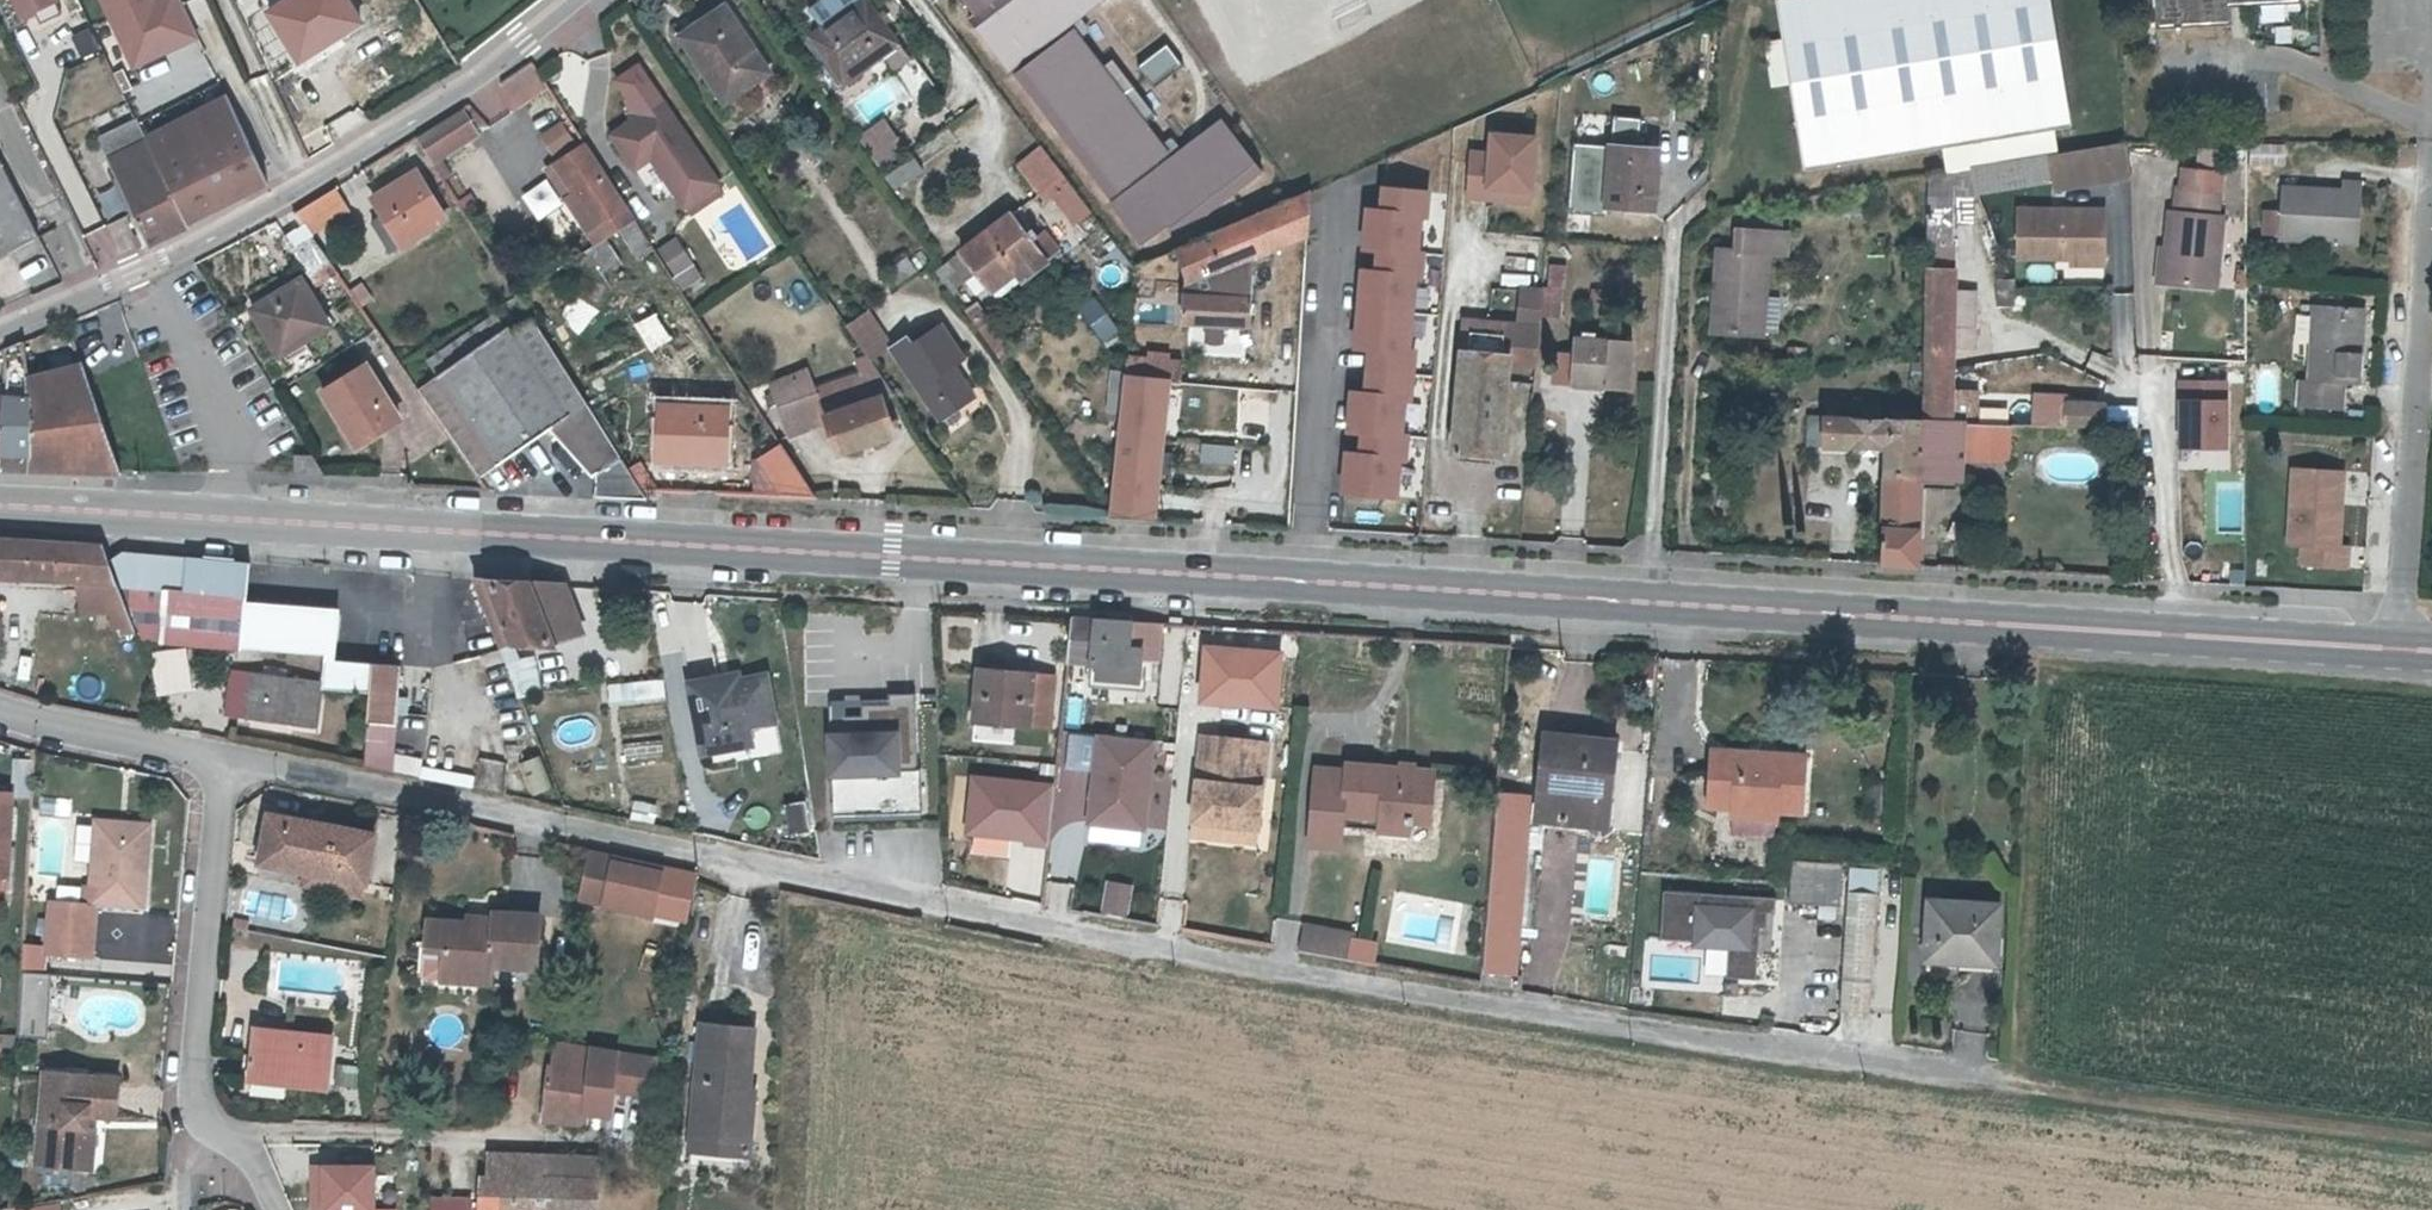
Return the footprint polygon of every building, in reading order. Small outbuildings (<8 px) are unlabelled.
[(22,14),(50,0),(15,0),(22,14)] [(128,67),(195,37),(178,0),(97,0),(128,67)] [(273,12),(303,58),(363,18),(351,0),(291,0),(273,12)] [(887,55),(902,44),(872,0),(860,0),(811,34),(846,83),(887,55)] [(1004,67),(1097,0),(955,0),(1004,67)] [(2052,157),(2057,156),(2061,155),(2057,127),(2071,125),(2051,0),(1782,0),(1788,38),(1770,41),(1776,82),(1794,79),(1808,168),(1994,138),(1999,165),(2052,157)] [(2157,25),(2231,21),(2230,3),(2277,0),(2155,0),(2157,25)] [(726,7),(682,35),(726,100),(770,72),(726,7)] [(1079,20),(1010,67),(1138,249),(1256,167),(1219,115),(1166,152),(1089,42),(1092,39),(1079,20)] [(1151,82),(1179,62),(1164,42),(1136,62),(1151,82)] [(902,44),(887,55),(897,71),(913,60),(902,44)] [(849,100),(861,122),(906,96),(894,75),(849,100)] [(194,116),(232,196),(269,178),(231,96),(194,116)] [(421,130),(436,154),(482,124),(467,100),(440,118),(421,130)] [(654,158),(687,206),(721,183),(664,100),(613,134),(637,168),(654,158)] [(147,139),(186,220),(232,196),(194,116),(147,139)] [(889,116),(863,134),(886,166),(913,147),(904,135),(903,136),(889,116)] [(551,151),(579,132),(570,118),(542,137),(551,151)] [(186,220),(147,139),(139,123),(102,141),(153,243),(188,225),(186,220)] [(1466,146),(1462,197),(1530,202),(1535,130),(1483,126),(1482,147),(1466,146)] [(1036,191),(1064,169),(1043,142),(1014,164),(1036,191)] [(2246,142),(2246,164),(2284,165),(2284,142),(2246,142)] [(577,194),(569,197),(588,226),(604,215),(614,231),(634,218),(587,145),(558,164),(577,194)] [(1999,165),(1975,169),(1977,193),(2051,180),(2053,188),(2126,177),(2125,145),(2061,155),(2057,156),(2052,157),(1999,165)] [(1615,146),(1611,202),(1658,206),(1662,150),(1615,146)] [(2196,165),(2217,164),(2217,146),(2196,146),(2196,165)] [(917,153),(890,173),(900,186),(926,167),(917,153)] [(42,238),(0,157),(0,259),(42,238)] [(577,194),(558,164),(550,168),(569,197),(577,194)] [(378,194),(382,201),(394,222),(385,228),(397,247),(450,213),(421,167),(378,194)] [(1064,169),(1036,191),(1032,194),(1037,201),(1041,198),(1044,201),(1051,195),(1074,220),(1091,206),(1064,169)] [(1954,172),(1954,199),(1977,197),(1977,194),(1975,169),(1954,172)] [(1930,176),(1929,176),(1925,348),(1925,369),(1954,367),(1954,348),(1975,349),(1975,297),(1975,275),(1952,274),(1952,268),(1954,214),(1954,199),(1954,172),(1930,176)] [(2167,286),(2220,290),(2225,221),(2221,220),(2224,175),(2185,172),(2184,193),(2179,192),(2176,217),(2172,217),(2167,286)] [(531,215),(557,200),(541,173),(515,188),(531,215)] [(57,183),(82,233),(102,224),(77,174),(57,183)] [(1342,382),(1335,492),(1402,496),(1423,184),(1375,180),(1373,202),(1358,201),(1348,346),(1360,347),(1357,383),(1342,382)] [(2282,207),(2280,235),(2280,238),(2359,244),(2364,182),(2343,181),(2342,189),(2284,185),(2282,207)] [(721,183),(687,206),(694,216),(727,193),(721,183)] [(295,210),(311,232),(345,210),(331,188),(317,197),(295,210)] [(1254,262),(1310,243),(1313,194),(1180,250),(1190,280),(1187,325),(1210,326),(1209,338),(1214,342),(1220,342),(1225,339),(1225,327),(1249,327),(1254,262)] [(394,222),(382,201),(372,208),(385,228),(394,222)] [(2280,235),(2282,207),(2265,205),(2263,233),(2280,235)] [(937,268),(951,286),(976,268),(992,288),(1018,269),(1024,278),(1046,261),(1031,241),(1009,212),(992,226),(937,268)] [(2016,262),(2054,261),(2054,255),(2068,256),(2069,267),(2101,267),(2101,213),(2015,214),(2016,262)] [(82,238),(99,270),(137,250),(120,217),(82,238)] [(1031,241),(1046,261),(1060,251),(1045,231),(1031,241)] [(331,260),(313,234),(299,243),(317,270),(331,260)] [(678,238),(661,249),(678,275),(695,265),(678,238)] [(2166,286),(2169,250),(2158,249),(2155,285),(2166,286)] [(1720,251),(1714,335),(1763,338),(1769,255),(1720,251)] [(896,284),(917,269),(905,253),(885,269),(896,284)] [(695,265),(678,275),(685,285),(702,274),(695,265)] [(1018,269),(992,288),(998,296),(1024,278),(1018,269)] [(294,300),(314,331),(331,320),(302,276),(285,286),(294,300)] [(2015,297),(2014,284),(1999,285),(2000,306),(2014,305),(2015,297)] [(314,331),(294,300),(285,286),(254,306),(282,350),(314,331)] [(1457,454),(1503,458),(1511,366),(1540,367),(1546,292),(1526,290),(1522,326),(1468,322),(1457,454)] [(465,326),(426,349),(440,369),(418,384),(481,475),(550,427),(586,475),(593,470),(591,493),(648,496),(644,490),(588,401),(520,292),(465,326)] [(1076,306),(1102,341),(1118,329),(1092,295),(1076,306)] [(2354,341),(2356,307),(2314,304),(2309,378),(2300,377),(2297,403),(2343,407),(2345,381),(2361,383),(2364,342),(2363,342),(2354,341)] [(2354,341),(2363,342),(2365,308),(2356,307),(2354,341)] [(908,336),(891,347),(941,419),(975,396),(950,356),(958,350),(942,326),(913,344),(908,336)] [(1605,383),(1605,388),(1627,390),(1631,337),(1607,335),(1607,339),(1571,335),(1568,380),(1605,383)] [(29,377),(29,375),(23,339),(4,346),(4,394),(5,467),(30,468),(30,397),(29,377)] [(891,426),(885,405),(881,396),(894,391),(880,372),(869,355),(857,358),(867,371),(817,389),(777,403),(788,434),(828,420),(839,450),(893,431),(891,426)] [(1128,379),(1170,383),(1184,383),(1186,363),(1130,358),(1128,379)] [(30,397),(30,468),(105,469),(123,470),(84,364),(57,369),(63,396),(30,397)] [(346,379),(381,434),(406,419),(371,364),(346,379)] [(769,380),(777,403),(817,389),(809,366),(769,380)] [(1925,369),(1924,418),(1924,425),(1952,426),(1953,403),(1953,396),(1954,367),(1925,369)] [(2198,447),(2199,467),(2227,465),(2223,375),(2171,377),(2174,448),(2198,447)] [(381,434),(346,379),(328,389),(363,445),(381,434)] [(1128,379),(1125,411),(1168,414),(1170,383),(1128,379)] [(1976,396),(1953,396),(1953,403),(1952,426),(1961,426),(1975,426),(1976,396)] [(2037,399),(2036,429),(2066,429),(2067,407),(2067,400),(2037,399)] [(1853,415),(1830,413),(1829,445),(1889,449),(1888,474),(1922,475),(1924,425),(1924,418),(1884,416),(1885,405),(1854,402),(1853,415)] [(728,462),(730,407),(665,404),(663,459),(728,462)] [(890,404),(885,405),(891,426),(896,424),(890,404)] [(2067,407),(2066,429),(2107,431),(2106,408),(2067,407)] [(1168,414),(1125,411),(1116,517),(1160,520),(1168,414)] [(1829,445),(1830,413),(1802,412),(1800,443),(1829,445)] [(1961,426),(1952,426),(1924,425),(1922,475),(1922,491),(1959,492),(1960,462),(1961,426)] [(1975,426),(1961,426),(1960,462),(2008,464),(2009,428),(1975,426)] [(1231,463),(1231,443),(1198,442),(1198,463),(1231,463)] [(819,500),(784,447),(764,459),(790,498),(819,500)] [(2341,546),(2342,504),(2335,504),(2336,471),(2296,467),(2291,545),(2310,546),(2309,568),(2346,570),(2349,546),(2341,546)] [(2335,504),(2342,504),(2345,471),(2336,471),(2335,504)] [(1888,474),(1885,563),(1920,565),(1922,491),(1922,475),(1888,474)] [(122,583),(114,561),(112,557),(108,545),(35,541),(32,541),(0,539),(0,577),(85,583),(123,586),(122,583)] [(127,550),(119,557),(129,583),(148,637),(175,640),(142,552),(127,550)] [(190,641),(192,641),(246,647),(251,595),(254,563),(191,557),(142,552),(175,640),(190,641)] [(554,643),(530,580),(475,575),(504,646),(512,642),(554,643)] [(530,580),(554,643),(587,644),(563,582),(530,580)] [(123,586),(85,583),(88,617),(130,606),(123,586)] [(1162,620),(1076,614),(1071,660),(1097,661),(1096,675),(1151,679),(1152,659),(1159,660),(1162,620)] [(196,672),(192,641),(190,641),(157,644),(163,676),(196,672)] [(329,660),(405,666),(405,662),(329,656),(329,660)] [(268,669),(291,672),(292,662),(268,659),(268,669)] [(1159,660),(1152,659),(1151,679),(1158,680),(1159,660)] [(400,721),(405,666),(329,660),(327,684),(372,689),(371,720),(374,720),(400,721)] [(254,667),(236,665),(232,709),(249,711),(254,667)] [(301,673),(291,672),(268,669),(254,667),(249,711),(248,714),(296,720),(301,673)] [(983,667),(979,719),(1051,726),(1056,674),(983,667)] [(163,676),(157,676),(162,689),(198,687),(196,672),(163,676)] [(325,676),(301,673),(296,720),(319,723),(325,676)] [(1151,679),(1096,675),(1095,684),(1150,688),(1151,679)] [(704,753),(733,748),(729,730),(747,727),(775,721),(767,677),(722,684),(720,680),(693,684),(704,753)] [(630,679),(631,699),(663,697),(662,678),(630,679)] [(826,815),(918,812),(915,694),(823,696),(826,815)] [(400,721),(374,720),(371,750),(398,752),(400,721)] [(729,730),(733,748),(750,746),(747,727),(729,730)] [(1082,825),(1162,830),(1168,737),(1061,730),(1051,875),(1079,877),(1082,825)] [(1272,739),(1205,731),(1196,818),(1262,824),(1272,739)] [(1552,736),(1542,819),(1605,825),(1614,751),(1577,743),(1577,739),(1552,736)] [(1809,747),(1713,745),(1712,802),(1736,802),(1785,803),(1808,803),(1809,747)] [(528,794),(548,788),(538,753),(517,759),(528,794)] [(393,754),(390,768),(495,793),(503,762),(480,757),(476,774),(393,754)] [(1431,821),(1436,769),(1351,762),(1350,768),(1320,765),(1314,832),(1330,834),(1338,828),(1338,823),(1345,824),(1346,814),(1385,817),(1384,828),(1407,831),(1408,819),(1431,821)] [(7,873),(15,873),(20,790),(0,789),(0,872),(7,873)] [(1492,920),(1488,969),(1514,972),(1514,971),(1533,793),(1504,790),(1501,819),(1501,829),(1498,829),(1492,910),(1493,910),(1492,920)] [(629,819),(648,821),(650,802),(631,800),(629,819)] [(1785,803),(1736,802),(1736,815),(1780,816),(1785,816),(1785,803)] [(304,867),(358,878),(363,879),(371,833),(267,811),(258,857),(304,867)] [(151,819),(96,815),(92,882),(86,882),(85,900),(95,901),(146,904),(151,819)] [(1262,824),(1196,818),(1195,830),(1261,836),(1262,824)] [(1408,819),(1407,831),(1430,833),(1431,821),(1408,819)] [(1050,825),(1029,823),(1025,858),(1046,860),(1050,825)] [(1314,832),(1312,840),(1343,843),(1345,824),(1338,823),(1338,828),(1330,834),(1314,832)] [(663,858),(592,843),(582,889),(653,903),(663,858)] [(1023,857),(1017,893),(1042,898),(1047,861),(1046,860),(1025,858),(1023,857)] [(1796,857),(1793,899),(1843,902),(1845,861),(1796,857)] [(1852,865),(1851,886),(1880,888),(1881,868),(1852,865)] [(358,878),(304,867),(302,880),(355,891),(358,878)] [(1129,911),(1130,879),(1102,878),(1102,911),(1129,911)] [(1880,888),(1851,886),(1844,1008),(1873,1010),(1880,888)] [(1728,975),(1757,977),(1759,951),(1773,952),(1777,897),(1664,888),(1660,940),(1730,945),(1728,975)] [(85,900),(53,898),(50,949),(91,952),(95,901),(85,900)] [(1933,900),(1928,958),(1954,960),(1955,953),(1997,955),(2002,905),(1933,900)] [(467,972),(494,973),(494,964),(538,966),(541,913),(496,911),(496,917),(490,916),(490,918),(490,926),(470,925),(430,924),(430,949),(444,950),(444,959),(444,965),(468,967),(467,972)] [(229,913),(228,922),(242,925),(244,916),(229,913)] [(490,926),(490,918),(470,917),(470,925),(490,926)] [(1307,919),(1307,946),(1355,956),(1360,928),(1307,919)] [(29,944),(28,969),(47,970),(50,970),(51,956),(44,955),(44,945),(29,944)] [(444,950),(430,949),(429,958),(444,959),(444,950)] [(468,967),(444,965),(444,978),(467,978),(467,972),(468,967)] [(47,970),(28,969),(26,1009),(45,1010),(47,970)] [(1488,969),(1487,979),(1527,986),(1528,973),(1514,971),(1514,972),(1488,969)] [(692,1129),(750,1135),(752,1096),(748,1096),(754,1027),(701,1023),(692,1129)] [(258,1030),(253,1077),(326,1085),(330,1036),(258,1030)] [(548,1105),(585,1108),(586,1108),(588,1083),(611,1085),(614,1051),(558,1042),(555,1066),(551,1066),(548,1105)] [(97,1111),(99,1070),(49,1066),(39,1158),(87,1163),(92,1121),(93,1111),(97,1111)] [(99,1070),(97,1111),(119,1113),(123,1073),(99,1070)] [(585,1108),(548,1105),(547,1118),(584,1120),(585,1108)] [(100,1121),(92,1121),(87,1163),(96,1164),(100,1121)] [(750,1135),(692,1129),(691,1146),(748,1152),(750,1135)] [(599,1176),(542,1173),(544,1153),(517,1152),(492,1151),(490,1173),(483,1173),(482,1209),(508,1209),(508,1208),(542,1209),(597,1209),(599,1176)] [(599,1156),(544,1153),(542,1173),(599,1176),(599,1156)] [(379,1160),(309,1161),(310,1209),(380,1209),(379,1160)] [(468,1196),(404,1197),(404,1209),(468,1209),(468,1196)]
